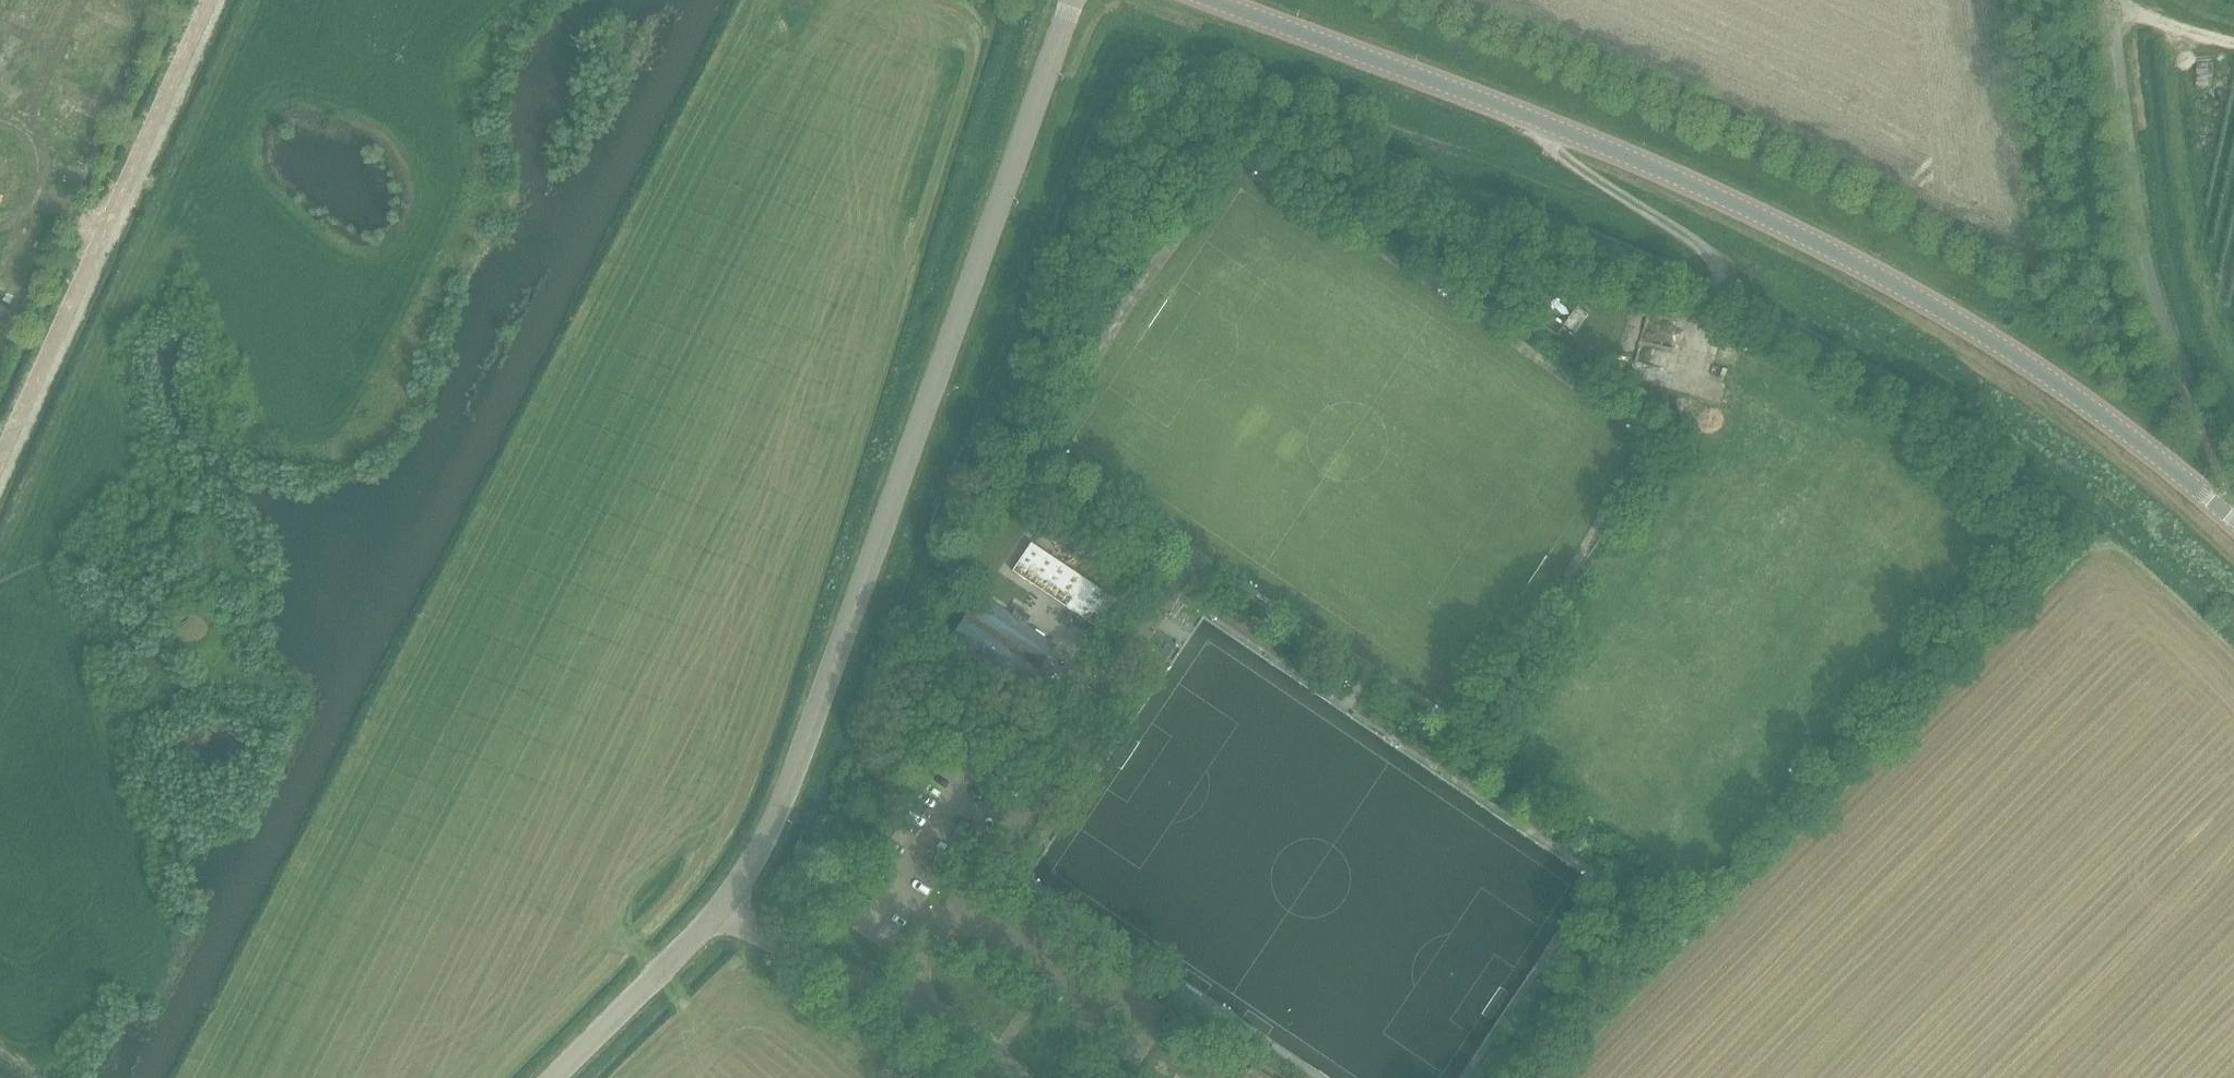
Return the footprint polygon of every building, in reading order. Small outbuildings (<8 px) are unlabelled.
[(60,0),(42,0),(36,9),(48,18),(60,0)] [(15,38),(9,53),(21,58),(27,42),(15,38)] [(37,235),(32,245),(53,257),(59,248),(37,235)] [(1595,328),(1609,303),(1597,295),(1582,320),(1595,328)] [(1677,334),(1707,341),(1712,319),(1682,312),(1677,334)] [(5,336),(13,320),(0,314),(0,333),(5,336)] [(10,346),(0,342),(0,367),(10,346)] [(1089,563),(1103,541),(1054,508),(1040,530),(1089,563)] [(1031,543),(1012,571),(1100,631),(1119,602),(1031,543)] [(979,594),(951,636),(1027,687),(1055,645),(1023,624),(1028,616),(1016,607),(1011,616),(979,594)]
